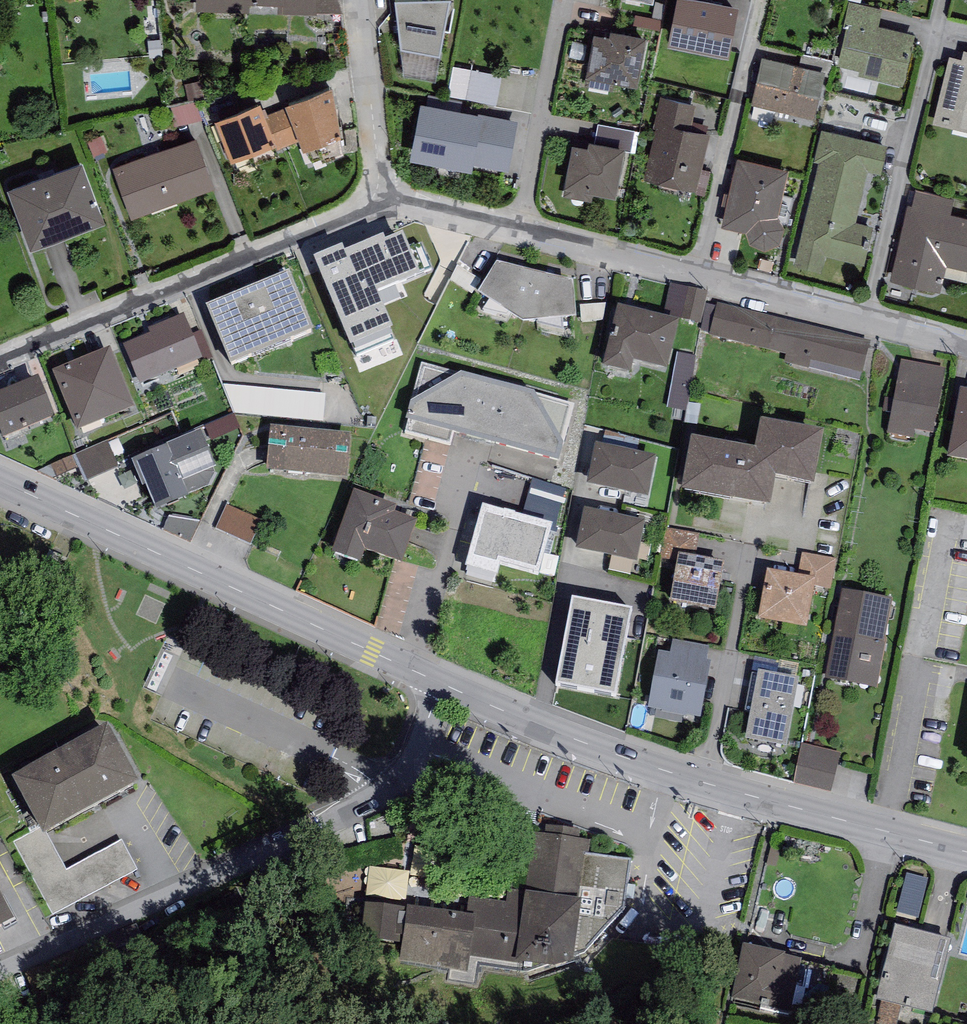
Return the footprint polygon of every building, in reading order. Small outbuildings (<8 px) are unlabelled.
[(204,9),(317,12),(317,0),(204,0),(204,9)] [(400,41),(441,48),(449,0),(396,0),(400,41)] [(668,37),(727,49),(737,0),(675,0),(668,37)] [(855,0),(849,0),(843,23),(846,24),(837,61),(859,66),(858,72),(902,82),(914,31),(878,22),(881,6),(855,0)] [(616,26),(610,25),(609,31),(593,28),(585,72),(588,72),(585,83),(612,88),(614,78),(636,82),(645,37),(646,32),(616,26)] [(964,45),(961,54),(949,51),(932,120),(966,128),(966,46),(964,45)] [(761,53),(750,101),(814,116),(825,68),(761,53)] [(502,72),(454,63),(448,93),(496,102),(502,72)] [(328,94),(292,110),(311,151),(347,135),(328,94)] [(695,102),(660,94),(653,123),(656,124),(643,177),(696,189),(702,166),(711,128),(690,123),(695,102)] [(420,96),(409,154),(472,166),(473,161),(508,168),(518,118),(482,111),(482,109),(420,96)] [(260,108),(223,125),(239,161),(272,146),(276,144),(260,108)] [(598,121),(595,137),(625,142),(624,148),(635,150),(639,129),(598,121)] [(886,141),(820,126),(813,157),(818,158),(794,264),(821,270),(824,253),(864,262),(873,224),(855,220),(867,168),(880,171),(886,141)] [(595,137),(589,135),(587,142),(572,139),(564,183),(566,183),(564,194),(591,199),(593,188),(615,192),(624,148),(625,142),(595,137)] [(124,171),(141,215),(214,188),(197,144),(124,171)] [(789,164),(737,153),(720,222),(745,227),(749,241),(765,246),(779,239),(784,224),(778,214),(789,164)] [(711,169),(702,166),(696,189),(705,192),(711,169)] [(85,168),(15,195),(35,249),(105,222),(85,168)] [(916,187),(912,202),(906,200),(888,277),(940,289),(946,263),(966,268),(966,214),(951,211),(954,196),(916,187)] [(342,242),(313,254),(350,343),(393,325),(378,289),(420,272),(402,230),(385,237),(383,232),(345,248),(342,242)] [(572,279),(497,260),(478,290),(522,319),(576,315),(572,279)] [(289,269),(205,304),(230,362),(314,327),(289,269)] [(671,283),(664,315),(679,318),(701,323),(708,291),(671,283)] [(664,315),(617,303),(602,364),(630,371),(633,359),(667,367),(679,318),(664,315)] [(870,341),(717,303),(709,334),(786,354),(860,371),(863,373),(870,341)] [(184,312),(148,327),(150,332),(123,343),(139,383),(202,357),(184,312)] [(110,346),(52,370),(77,428),(134,405),(110,346)] [(696,408),(701,354),(679,352),(674,406),(696,408)] [(860,371),(786,354),(784,362),(858,379),(860,371)] [(945,368),(901,360),(887,435),(912,440),(914,428),(933,432),(945,368)] [(411,399),(407,417),(558,458),(563,440),(534,388),(462,370),(411,399)] [(3,438),(55,415),(38,376),(0,391),(0,431),(3,438)] [(224,385),(236,413),(322,422),(324,394),(224,385)] [(960,386),(947,455),(966,458),(966,387),(960,386)] [(233,413),(199,427),(205,441),(239,426),(233,413)] [(756,446),(691,434),(682,487),(770,503),(776,473),(813,480),(823,428),(761,416),(756,446)] [(271,424),(266,469),(346,477),(350,432),(271,424)] [(199,427),(132,458),(155,509),(207,486),(200,472),(216,465),(205,441),(199,427)] [(73,455),(85,481),(117,466),(106,441),(73,455)] [(656,454),(595,441),(587,482),(648,495),(656,454)] [(563,488),(533,477),(524,511),(516,510),(514,515),(552,526),(551,532),(555,533),(563,488)] [(396,503),(354,489),(332,551),(361,561),(366,548),(402,561),(416,520),(393,512),(396,503)] [(226,505),(215,529),(251,545),(262,521),(226,505)] [(514,515),(482,506),(466,563),(499,572),(501,564),(538,574),(551,532),(552,526),(514,515)] [(644,519),(584,507),(576,547),(637,559),(644,519)] [(173,516),(169,532),(200,539),(203,523),(173,516)] [(697,554),(700,534),(666,527),(660,561),(676,564),(678,551),(697,554)] [(676,564),(669,600),(715,608),(724,559),(697,554),(678,551),(676,564)] [(802,552),(799,574),(815,577),(814,586),(830,588),(835,558),(802,552)] [(767,568),(758,617),(807,626),(814,586),(815,577),(799,574),(767,568)] [(877,688),(893,597),(841,588),(825,679),(877,688)] [(637,602),(568,589),(550,687),(619,700),(637,602)] [(670,652),(658,649),(648,706),(661,708),(661,710),(700,717),(710,660),(706,659),(708,646),(672,640),(670,652)] [(750,714),(746,738),(786,745),(798,676),(758,669),(757,673),(750,714)] [(750,714),(757,673),(752,672),(744,713),(750,714)] [(12,775),(43,832),(139,779),(107,722),(12,775)] [(802,744),(792,784),(830,793),(840,753),(802,744)] [(580,828),(546,824),(545,833),(533,832),(525,891),(508,888),(507,901),(469,895),(467,913),(407,905),(407,908),(365,901),(359,937),(403,941),(400,960),(451,968),(448,978),(474,983),(476,965),(526,972),(530,981),(581,961),(581,954),(584,952),(624,906),(629,859),(588,854),(590,839),(579,838),(580,828)] [(45,885),(58,913),(144,871),(130,843),(45,885)] [(0,891),(0,925),(14,918),(0,891)] [(953,939),(895,923),(875,997),(933,1013),(953,939)] [(803,958),(744,943),(731,997),(789,1011),(803,958)]
